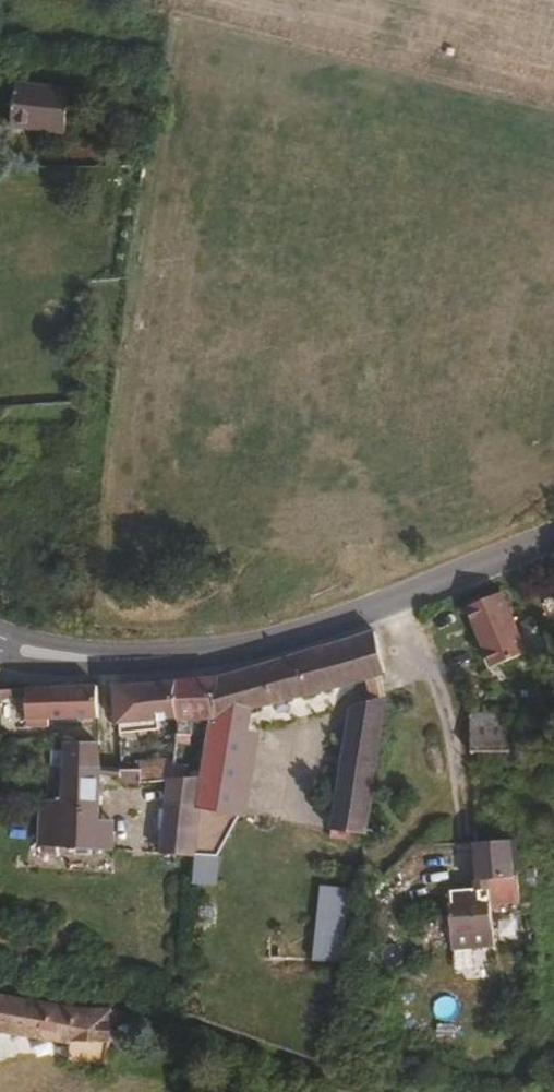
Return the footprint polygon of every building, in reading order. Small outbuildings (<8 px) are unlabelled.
[(71,92),(16,85),(10,128),(65,135),(71,92)] [(503,594),(466,610),(493,671),(529,656),(503,594)] [(384,674),(375,634),(216,680),(212,718),(279,701),(384,674)] [(212,718),(216,680),(175,684),(173,722),(212,718)] [(173,722),(175,684),(114,689),(115,726),(173,722)] [(96,690),(0,692),(0,701),(26,700),(27,723),(98,721),(96,690)] [(361,835),(374,769),(385,699),(357,708),(329,831),(361,835)] [(272,820),(279,701),(212,718),(207,782),(204,815),(272,820)] [(507,753),(507,717),(469,717),(470,755),(507,754),(507,753)] [(100,770),(99,746),(70,745),(69,770),(100,770)] [(174,780),(176,764),(139,770),(140,783),(170,780),(174,780)] [(103,850),(100,770),(69,770),(54,770),(53,803),(47,803),(44,849),(103,850)] [(140,783),(139,770),(121,772),(121,786),(140,783)] [(204,815),(207,782),(174,780),(170,780),(167,855),(200,858),(204,815)] [(510,846),(510,830),(472,830),(473,847),(510,846)] [(524,881),(521,830),(510,830),(510,846),(512,881),(524,881)] [(512,881),(510,846),(473,847),(474,883),(512,881)] [(219,886),(221,860),(200,858),(197,884),(219,886)] [(525,905),(524,881),(512,881),(474,883),(473,891),(451,893),(452,908),(447,909),(449,934),(491,931),(495,906),(525,905)] [(346,983),(357,909),(271,898),(263,972),(346,983)] [(133,1018),(111,1011),(72,1010),(0,997),(0,1030),(69,1039),(68,1059),(105,1061),(109,1028),(131,1035),(133,1018)]
